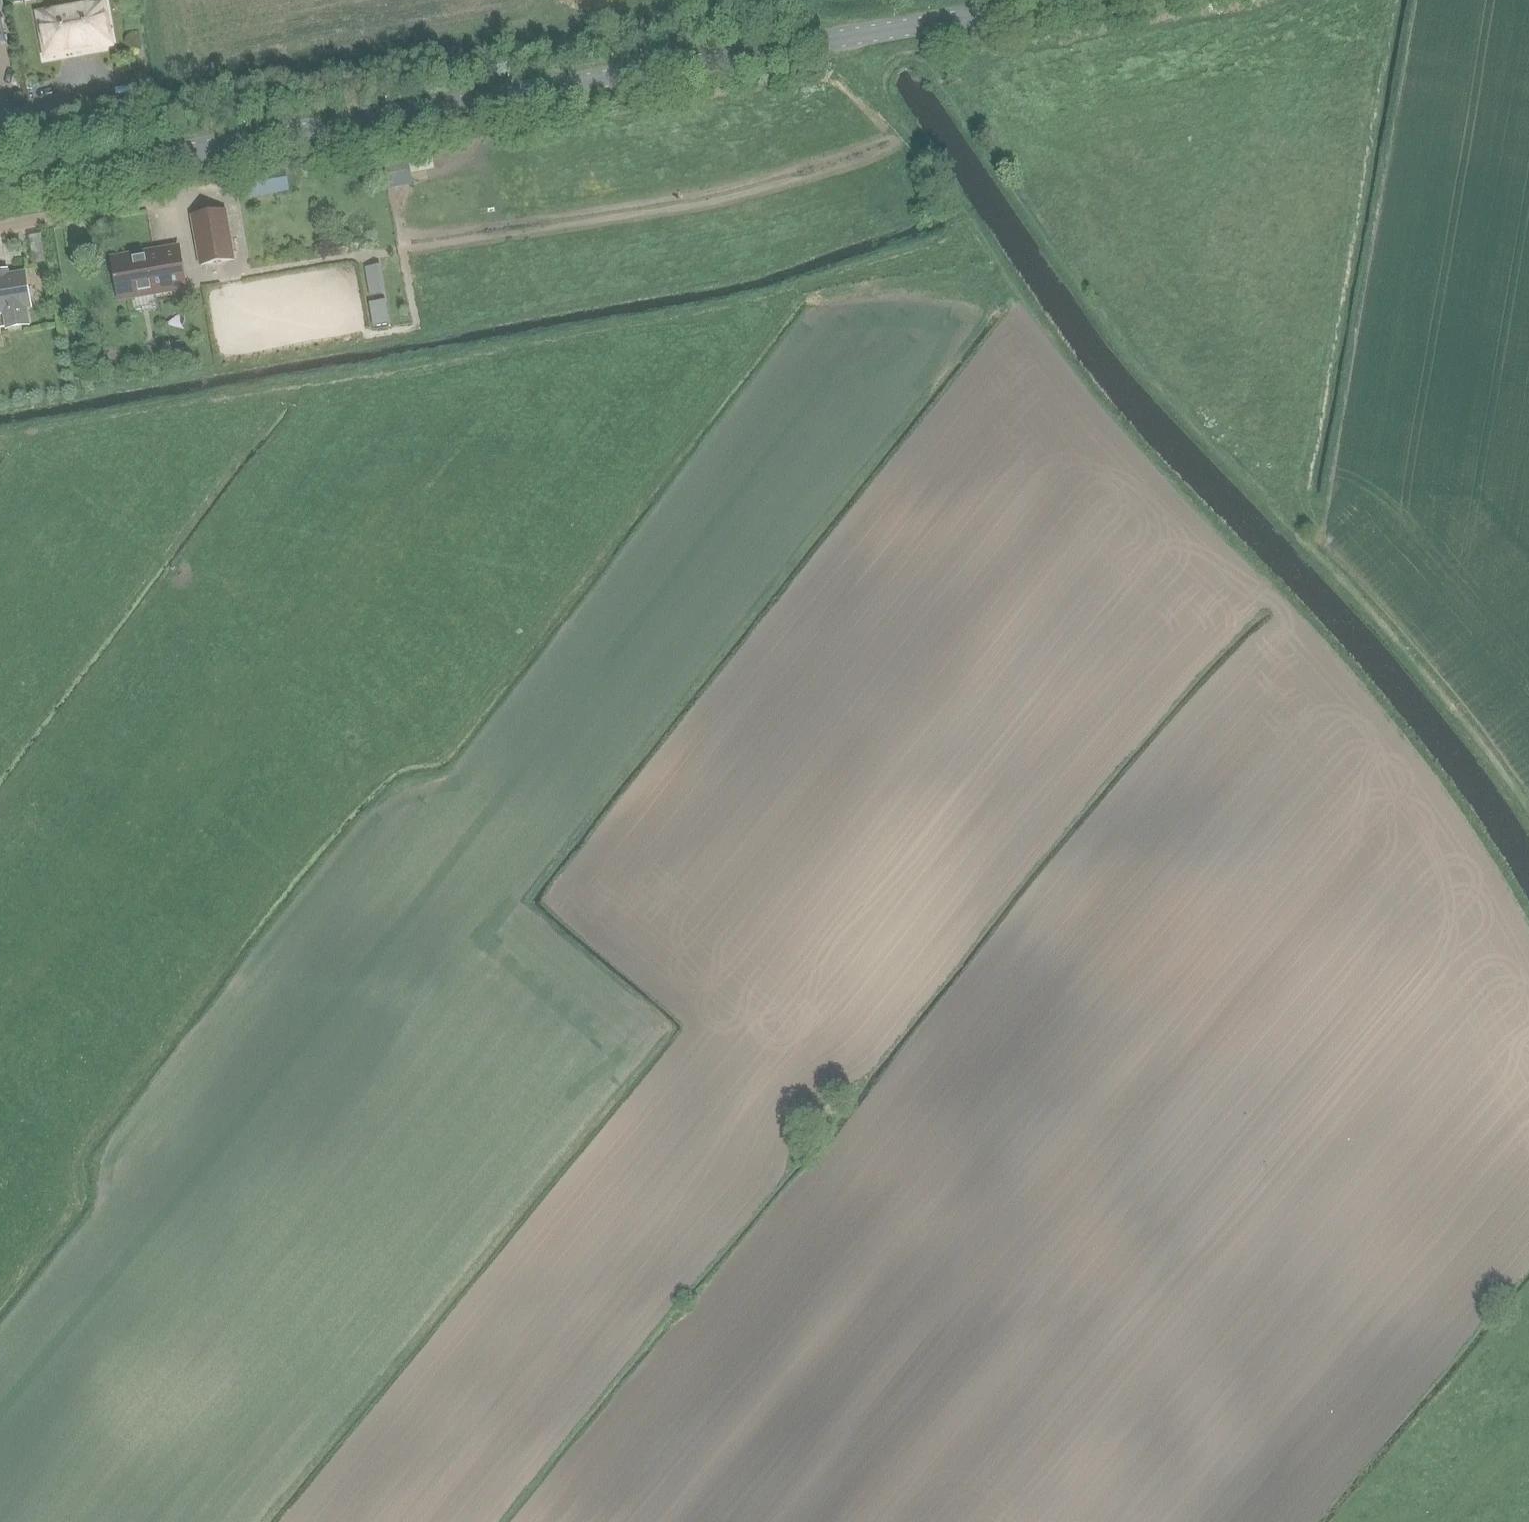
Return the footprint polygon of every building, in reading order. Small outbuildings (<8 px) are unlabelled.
[(110,44),(102,4),(40,15),(47,56),(110,44)] [(386,153),(388,170),(411,168),(410,151),(386,153)] [(193,216),(201,266),(233,260),(224,211),(193,216)] [(155,293),(154,289),(184,284),(178,248),(113,259),(116,278),(114,278),(115,282),(116,282),(120,300),(155,293)] [(369,264),(372,294),(387,293),(385,263),(369,264)] [(0,278),(0,312),(5,311),(8,328),(28,325),(25,308),(29,307),(24,274),(0,278)] [(370,304),(374,328),(390,325),(386,301),(370,304)]
